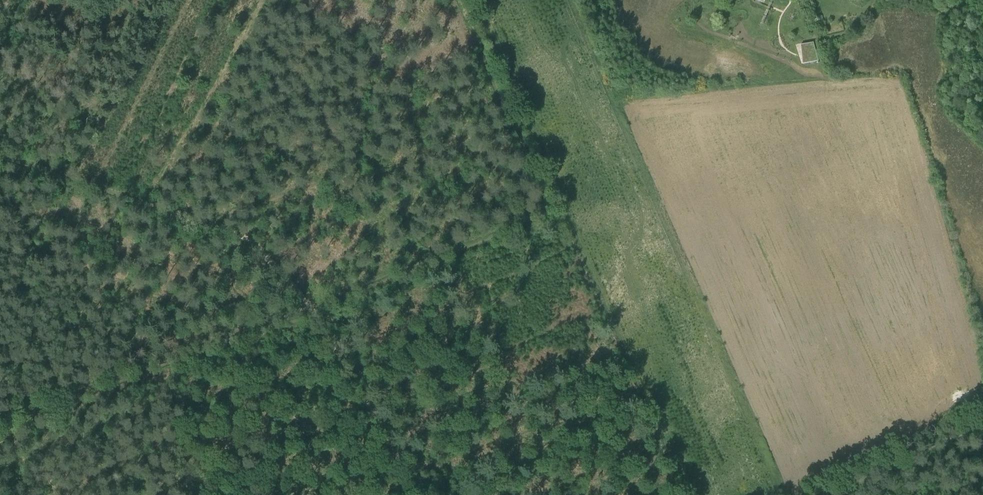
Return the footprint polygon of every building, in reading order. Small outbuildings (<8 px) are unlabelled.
[(802,44),(805,63),(819,62),(817,42),(802,44)]
